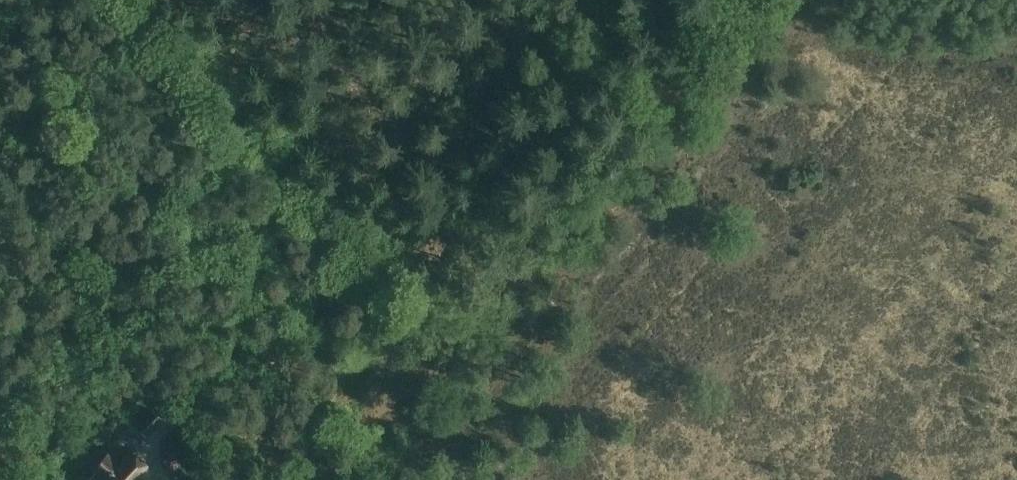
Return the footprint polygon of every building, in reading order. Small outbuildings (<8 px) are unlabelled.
[(148,437),(164,420),(149,405),(139,416),(142,419),(136,426),(148,437)] [(96,470),(89,478),(91,479),(136,479),(151,465),(133,447),(117,463),(108,454),(94,468),(96,470)]
